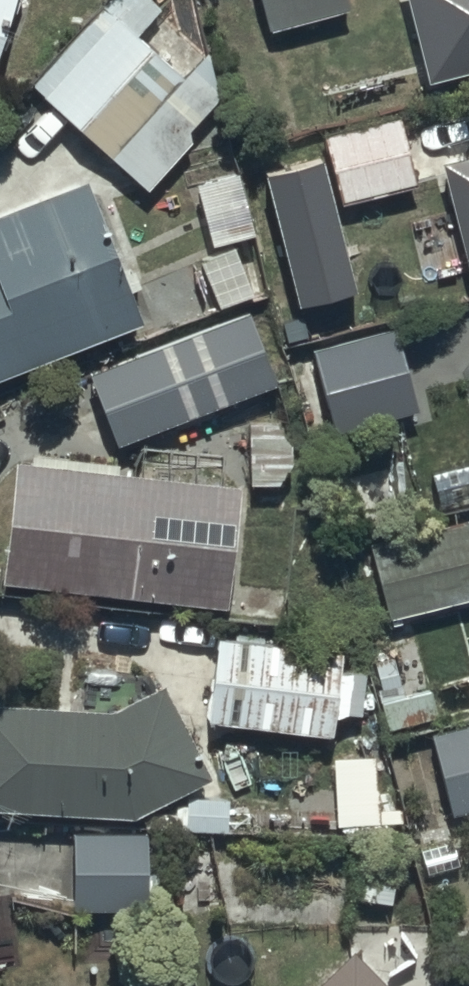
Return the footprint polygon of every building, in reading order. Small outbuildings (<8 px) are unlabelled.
[(259,37),(344,13),(340,0),(249,0),(259,37)] [(416,83),(468,69),(468,0),(395,0),(416,83)] [(77,25),(20,89),(140,194),(196,130),(77,25)] [(343,206),(420,186),(403,118),(326,138),(343,206)] [(430,168),(459,282),(468,280),(468,158),(430,168)] [(325,162),(268,176),(302,309),(359,294),(325,162)] [(127,323),(71,186),(0,215),(0,374),(127,323)] [(76,376),(103,439),(144,422),(150,436),(267,389),(250,347),(229,356),(215,321),(76,376)] [(385,334),(303,356),(325,437),(412,413),(407,394),(402,396),(385,334)] [(213,610),(225,491),(0,469),(0,589),(213,610)] [(367,555),(382,624),(468,605),(468,589),(457,534),(367,555)] [(328,658),(205,648),(198,730),(317,740),(319,713),(352,716),(355,682),(326,680),(328,658)] [(0,710),(0,817),(119,826),(202,783),(152,687),(94,717),(0,710)] [(419,739),(440,821),(468,814),(468,726),(419,739)] [(124,832),(61,832),(61,915),(124,914),(124,832)] [(339,955),(308,985),(373,985),(339,955)]
